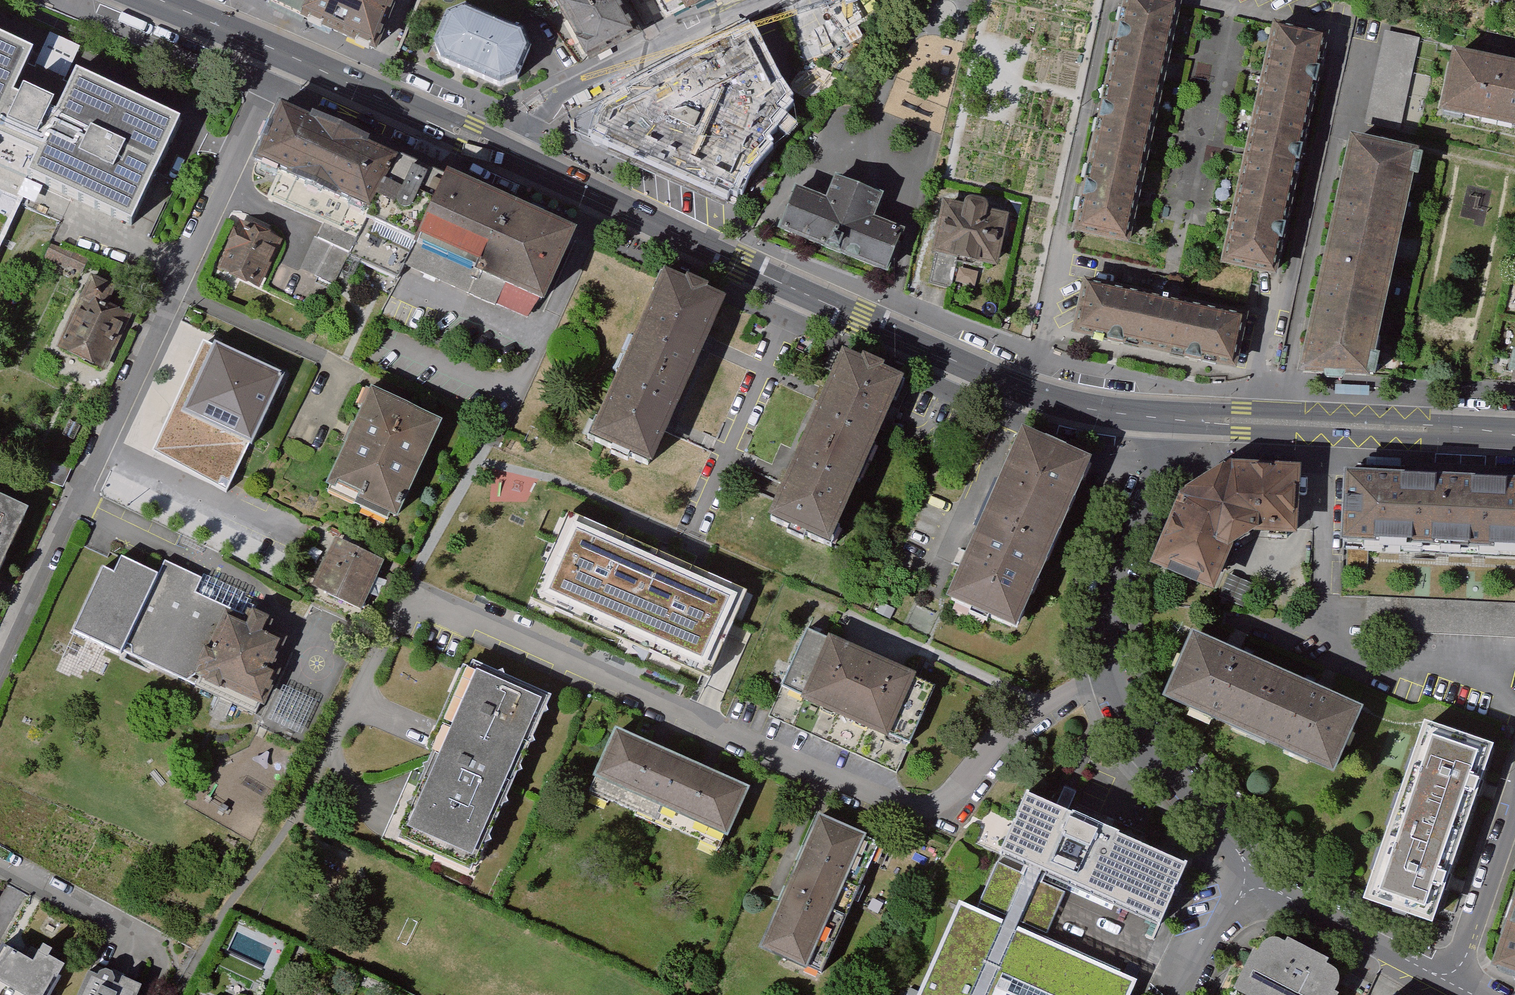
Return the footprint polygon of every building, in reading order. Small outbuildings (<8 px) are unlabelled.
[(316,0),(272,0),(271,4),(308,20),(316,0)] [(308,20),(380,51),(402,0),(316,0),(308,20)] [(644,28),(629,0),(562,0),(592,56),(644,28)] [(1176,5),(1151,0),(1127,0),(1078,229),(1126,240),(1176,5)] [(74,50),(0,16),(0,158),(20,167),(38,131),(69,145),(51,184),(171,238),(224,121),(104,65),(90,97),(59,84),(74,50)] [(463,16),(450,21),(439,48),(445,64),(501,87),(517,82),(529,54),(523,39),(463,16)] [(1270,270),(1320,36),(1272,26),(1222,260),(1270,270)] [(1424,38),(1390,31),(1370,123),(1404,130),(1424,38)] [(781,86),(754,33),(736,42),(735,37),(628,91),(627,89),(611,97),(601,102),(594,110),(589,122),(589,133),(716,189),(719,183),(736,190),(746,167),(752,170),(761,160),(758,153),(768,144),(765,138),(775,127),(773,122),(782,112),(779,106),(790,96),(784,85),(781,86)] [(1458,57),(1447,112),(1514,126),(1514,69),(1458,57)] [(375,229),(406,161),(371,146),(373,142),(314,116),(311,121),(283,109),(258,167),(285,180),(274,204),(331,230),(308,279),(345,296),(375,229)] [(1339,216),(1399,229),(1414,159),(1353,145),(1339,216)] [(375,229),(424,251),(455,182),(406,161),(375,229)] [(829,197),(797,185),(780,230),(890,272),(907,229),(877,218),(886,194),(837,175),(829,197)] [(477,299),(520,205),(457,177),(455,182),(424,251),(413,270),(477,299)] [(947,204),(937,253),(959,257),(999,265),(1008,217),(988,213),(990,203),(971,200),(969,209),(947,204)] [(477,299),(532,324),(547,302),(579,232),(520,205),(477,299)] [(1383,304),(1399,229),(1339,216),(1322,292),(1383,304)] [(264,291),(287,242),(243,222),(220,271),(264,291)] [(85,277),(91,261),(54,245),(47,261),(85,277)] [(959,257),(937,253),(931,284),(953,288),(959,257)] [(664,271),(587,437),(649,466),(727,299),(707,290),(709,287),(687,276),(685,280),(664,271)] [(60,351),(109,374),(137,315),(128,311),(131,304),(118,298),(122,290),(95,277),(60,351)] [(1080,334),(1231,364),(1241,315),(1090,284),(1080,334)] [(1383,304),(1322,292),(1305,374),(1367,379),(1383,304)] [(260,449),(292,378),(222,346),(219,345),(207,370),(196,365),(191,375),(202,380),(187,415),(189,417),(260,449)] [(809,437),(872,466),(911,380),(892,371),(893,368),(871,358),(869,361),(854,355),(848,352),(831,390),(809,437)] [(401,521),(447,424),(377,391),(331,488),(401,521)] [(992,517),(1052,544),(1090,456),(1030,429),(992,517)] [(872,466),(809,437),(791,477),(771,520),(834,549),(872,466)] [(1401,458),(1367,456),(1366,465),(1401,467),(1401,458)] [(1153,568),(1213,592),(1230,550),(1255,533),(1296,535),(1300,470),(1232,466),(1182,498),(1153,568)] [(1411,544),(1415,473),(1346,469),(1342,541),(1411,544)] [(1491,477),(1415,473),(1411,544),(1488,548),(1491,477)] [(1488,548),(1514,550),(1514,478),(1491,477),(1488,548)] [(0,500),(0,590),(34,516),(0,500)] [(1014,629),(1052,544),(992,517),(955,603),(1014,629)] [(703,663),(734,594),(575,523),(544,591),(703,663)] [(369,616),(393,565),(343,543),(320,594),(369,616)] [(109,574),(79,639),(128,661),(129,658),(262,718),(265,711),(272,714),(289,676),(282,673),(295,644),(276,636),(281,626),(262,618),(259,623),(200,596),(206,581),(170,565),(164,579),(128,563),(121,579),(109,574)] [(913,745),(939,687),(809,629),(783,687),(913,745)] [(1255,738),(1286,670),(1201,631),(1170,699),(1255,738)] [(474,867),(549,697),(471,662),(467,669),(460,666),(422,751),(430,754),(395,833),(402,836),(399,844),(462,871),(465,863),(474,867)] [(1366,706),(1286,670),(1255,738),(1335,774),(1366,706)] [(1391,810),(1461,835),(1491,749),(1421,725),(1391,810)] [(656,824),(661,811),(684,759),(616,729),(587,794),(656,824)] [(751,788),(684,759),(661,811),(729,840),(751,788)] [(1199,868),(1035,795),(1007,859),(1033,870),(1029,877),(1001,865),(983,906),(1011,919),(1009,925),(964,905),(924,994),(1140,994),(1145,985),(1023,932),(1026,924),(1052,936),(1070,895),(1043,883),(1046,875),(1172,930),(1199,868)] [(1461,835),(1391,810),(1361,896),(1431,920),(1461,835)] [(820,816),(787,892),(849,919),(862,890),(849,885),(870,838),(820,816)] [(787,892),(761,952),(823,979),(849,919),(787,892)] [(1507,910),(1491,964),(1514,973),(1514,912),(1507,910)] [(56,941),(63,929),(51,922),(44,935),(56,941)] [(1252,994),(1334,994),(1336,992),(1331,990),(1337,977),(1334,970),(1327,966),(1323,963),(1324,958),(1290,940),(1287,945),(1280,943),(1272,943),(1265,947),(1260,955),(1255,952),(1237,987),(1252,994)] [(46,949),(37,965),(4,946),(0,953),(0,994),(55,994),(70,970),(53,960),(56,955),(46,949)] [(146,989),(126,981),(123,989),(117,986),(118,983),(116,976),(109,973),(102,976),(101,979),(92,975),(83,994),(144,994),(146,989)]
